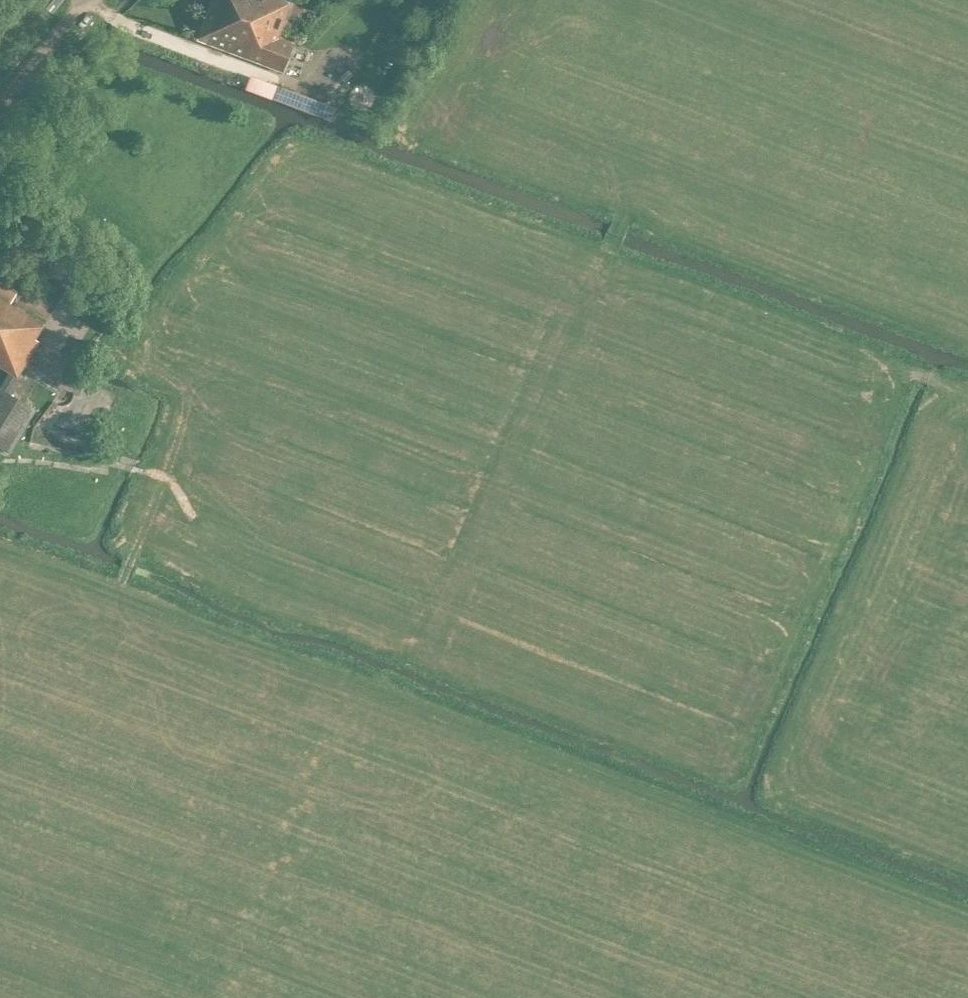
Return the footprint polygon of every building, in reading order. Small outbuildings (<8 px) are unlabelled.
[(280,36),(285,23),(282,21),(288,5),(274,0),(213,0),(209,10),(280,36)] [(279,41),(280,36),(209,10),(198,41),(284,72),(294,46),(279,41)] [(336,109),(317,101),(277,85),(272,98),(312,113),(331,119),(336,109)] [(9,373),(0,388),(0,448),(9,453),(34,412),(9,397),(20,379),(17,377),(38,343),(34,340),(43,325),(10,305),(17,293),(0,283),(0,368),(9,373)] [(100,366),(107,354),(81,340),(75,352),(100,366)]
